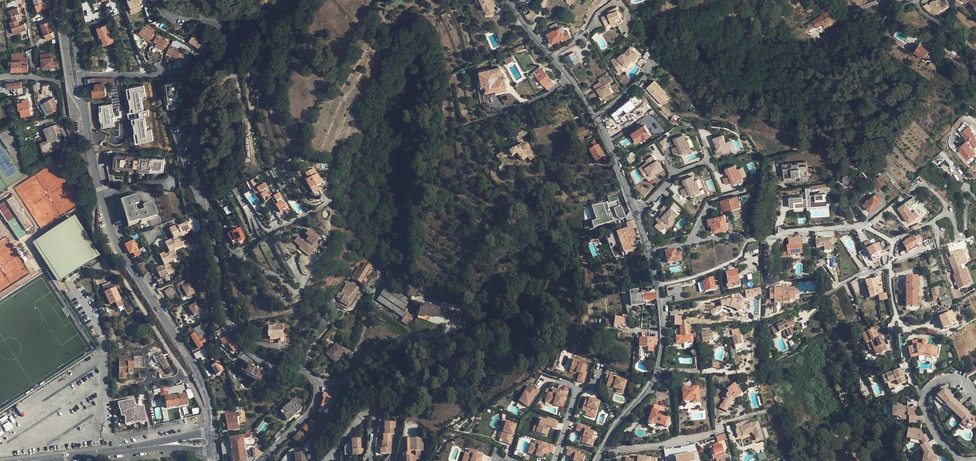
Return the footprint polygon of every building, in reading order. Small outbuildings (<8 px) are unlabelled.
[(37,11),(50,7),(48,0),(43,2),(42,0),(33,0),(37,11)] [(130,6),(129,6),(130,10),(142,6),(140,1),(142,0),(128,0),(130,6)] [(480,4),(483,2),(488,11),(490,14),(497,10),(496,7),(498,6),(495,0),(478,0),(480,4)] [(936,14),(940,12),(940,11),(949,5),(946,0),(941,3),(939,0),(936,0),(934,1),(933,0),(929,3),(930,4),(934,10),(936,14)] [(962,0),(962,1),(966,3),(968,1),(974,6),(974,7),(975,9),(975,0),(961,0),(962,0)] [(923,6),(929,13),(930,14),(933,16),(936,14),(934,10),(932,11),(928,5),(926,4),(923,6)] [(528,7),(528,9),(529,9),(530,10),(530,11),(530,13),(529,14),(528,15),(526,15),(525,15),(527,19),(535,13),(530,6),(529,7),(528,7)] [(11,16),(13,21),(18,20),(22,18),(20,13),(19,13),(17,7),(9,10),(11,16)] [(616,8),(611,10),(612,12),(608,14),(601,17),(605,24),(610,21),(611,23),(616,21),(617,24),(622,21),(619,14),(616,8)] [(809,23),(811,26),(814,31),(817,30),(818,32),(836,20),(829,10),(809,23)] [(20,25),(18,20),(13,21),(10,22),(14,34),(27,29),(24,23),(20,25)] [(52,32),(49,22),(41,25),(47,40),(54,37),(52,31),(52,32)] [(567,31),(565,32),(562,33),(559,27),(558,28),(556,23),(550,26),(552,31),(547,34),(551,43),(561,38),(564,37),(565,40),(571,37),(567,31)] [(110,35),(107,25),(97,28),(100,37),(101,37),(104,46),(114,42),(111,35),(110,35)] [(148,41),(154,34),(152,32),(151,32),(143,27),(140,31),(143,33),(141,36),(148,41)] [(155,35),(154,34),(148,41),(152,44),(153,41),(156,36),(155,35)] [(192,35),(188,43),(199,49),(204,41),(192,35)] [(165,41),(156,36),(153,41),(156,43),(155,46),(163,50),(167,42),(165,41)] [(945,43),(944,45),(955,55),(956,53),(957,53),(945,43)] [(171,52),(170,54),(184,60),(186,55),(182,52),(183,50),(179,49),(170,45),(168,50),(171,52)] [(914,51),(919,55),(923,57),(927,60),(930,56),(927,54),(929,52),(919,45),(914,51)] [(950,61),(955,55),(944,45),(939,51),(950,61)] [(626,65),(632,59),(631,59),(637,52),(630,47),(625,52),(624,52),(618,57),(615,59),(614,58),(611,61),(618,72),(623,70),(621,67),(625,64),(626,65)] [(11,53),(12,61),(12,68),(12,71),(28,71),(28,60),(24,61),(22,52),(11,53)] [(570,67),(579,62),(573,52),(565,58),(570,67)] [(55,62),(54,53),(41,54),(43,68),(57,66),(58,69),(62,68),(61,61),(55,62)] [(512,55),(504,59),(506,63),(514,59),(512,55)] [(965,63),(959,58),(955,55),(950,61),(960,69),(965,63)] [(509,90),(507,77),(499,78),(498,76),(504,74),(503,67),(483,71),(484,78),(488,78),(491,91),(499,90),(499,92),(509,90)] [(539,67),(534,71),(537,74),(535,75),(544,86),(545,85),(547,89),(554,83),(551,80),(543,68),(541,69),(539,67)] [(606,83),(609,82),(612,80),(610,76),(605,79),(601,81),(595,85),(602,98),(612,92),(609,87),(606,83)] [(114,81),(114,78),(85,79),(86,83),(94,82),(95,84),(95,88),(92,89),(94,97),(106,95),(104,83),(107,83),(107,81),(109,81),(114,81)] [(497,93),(499,92),(499,90),(491,91),(488,78),(484,78),(483,79),(485,86),(485,89),(488,88),(489,94),(497,93)] [(663,94),(665,92),(654,81),(647,87),(663,104),(668,99),(663,94)] [(7,89),(13,88),(14,95),(23,92),(21,82),(6,84),(7,89)] [(177,82),(165,84),(168,108),(180,106),(177,82)] [(125,89),(135,144),(154,141),(152,129),(147,130),(145,117),(149,117),(148,110),(144,111),(141,97),(145,96),(143,86),(125,89)] [(635,96),(611,114),(616,122),(641,104),(635,96)] [(57,104),(53,97),(43,103),(49,114),(59,108),(60,108),(59,102),(57,104)] [(23,102),(21,102),(18,103),(19,110),(20,110),(22,116),(31,115),(29,101),(27,101),(26,99),(22,100),(23,102)] [(46,116),(49,114),(43,103),(40,104),(46,116)] [(115,127),(111,105),(98,106),(101,129),(115,127)] [(671,117),(669,121),(674,126),(677,122),(671,117)] [(954,125),(958,129),(959,129),(965,123),(960,119),(954,125)] [(645,124),(632,133),(637,141),(641,139),(642,141),(651,134),(645,124)] [(58,136),(64,134),(61,131),(60,129),(56,131),(53,125),(44,128),(48,140),(49,141),(58,138),(58,136)] [(584,127),(575,131),(580,142),(584,141),(583,138),(586,136),(588,139),(592,137),(589,130),(586,131),(584,127)] [(975,148),(975,141),(973,137),(975,136),(973,133),(969,127),(961,133),(965,138),(967,141),(965,142),(960,146),(961,148),(957,151),(964,161),(973,154),(971,151),(975,148)] [(516,136),(518,139),(521,138),(525,135),(523,131),(516,135),(516,136)] [(685,151),(689,148),(687,146),(692,143),(693,142),(687,135),(685,136),(682,132),(673,138),(677,143),(678,142),(685,151)] [(718,147),(712,149),(715,156),(721,153),(722,156),(733,152),(729,140),(727,141),(725,136),(714,140),(716,146),(717,145),(718,147)] [(70,145),(67,139),(58,138),(49,141),(48,140),(39,143),(44,154),(70,145)] [(524,143),(522,139),(519,141),(521,144),(519,145),(510,152),(509,152),(512,156),(517,153),(521,159),(523,160),(527,157),(532,154),(529,148),(528,145),(527,144),(526,143),(524,143)] [(663,147),(668,144),(665,139),(659,142),(663,147)] [(604,157),(598,146),(594,148),(589,151),(595,161),(604,157)] [(511,157),(512,156),(509,152),(510,152),(507,148),(496,156),(499,162),(508,156),(511,157)] [(110,151),(104,152),(109,176),(115,174),(110,151)] [(164,159),(116,155),(115,167),(163,171),(164,159)] [(646,163),(638,168),(645,179),(647,178),(649,181),(656,176),(655,175),(663,170),(656,160),(655,161),(652,156),(645,160),(646,163)] [(798,162),(798,163),(799,165),(806,165),(808,178),(808,179),(811,178),(812,176),(813,174),(814,169),(813,167),(812,165),(810,163),(809,162),(807,161),(804,161),(798,162)] [(799,165),(798,163),(782,165),(784,181),(796,179),(801,177),(801,179),(808,178),(806,165),(799,165)] [(727,177),(722,179),(724,186),(731,183),(732,186),(743,182),(738,170),(736,171),(735,166),(723,170),(725,176),(727,175),(727,177)] [(306,173),(308,177),(310,179),(307,181),(313,189),(317,187),(319,191),(325,188),(315,169),(306,173)] [(862,171),(858,174),(857,173),(856,174),(854,177),(852,178),(850,175),(846,174),(843,177),(843,180),(844,183),(848,184),(850,182),(852,182),(854,184),(857,182),(859,185),(868,178),(862,171)] [(895,175),(890,180),(902,192),(907,187),(895,175)] [(880,176),(876,179),(877,180),(878,179),(883,185),(886,182),(880,176)] [(684,188),(679,190),(681,197),(688,195),(689,197),(700,193),(695,181),(694,182),(692,177),(680,181),(682,187),(684,187),(684,188)] [(878,184),(880,187),(883,185),(878,179),(877,180),(874,183),(869,187),(873,192),(876,191),(879,188),(877,186),(878,184)] [(266,182),(258,187),(260,191),(265,200),(269,198),(273,195),(271,192),(268,194),(266,190),(269,188),(266,182)] [(279,192),(275,195),(277,199),(274,200),(281,211),(284,209),(288,207),(286,203),(283,204),(281,201),(284,199),(279,192)] [(592,220),(593,226),(624,218),(618,193),(607,196),(608,200),(592,205),(596,219),(592,220)] [(750,193),(739,196),(740,203),(752,200),(750,193)] [(877,193),(874,195),(881,202),(883,199),(877,193)] [(138,195),(120,201),(129,224),(142,219),(143,221),(159,215),(154,201),(145,204),(147,210),(140,212),(137,204),(140,203),(138,195)] [(881,202),(874,195),(869,199),(867,201),(864,204),(870,211),(881,202)] [(0,206),(0,211),(19,241),(28,235),(26,231),(34,226),(25,212),(23,213),(21,210),(23,209),(15,196),(0,206)] [(737,196),(720,201),(723,211),(740,206),(737,196)] [(916,202),(912,197),(897,207),(908,222),(918,215),(914,210),(911,212),(908,208),(916,202)] [(665,204),(660,209),(665,213),(662,216),(660,214),(656,218),(664,227),(665,226),(668,223),(669,223),(672,220),(678,213),(671,207),(669,208),(665,204)] [(724,214),(708,219),(710,225),(711,224),(713,232),(731,227),(729,221),(726,222),(724,214)] [(63,278),(97,256),(73,217),(34,242),(59,280),(63,278)] [(668,223),(665,226),(668,229),(674,222),(672,220),(669,223),(668,223)] [(180,234),(182,233),(181,231),(187,228),(188,230),(191,228),(188,222),(184,224),(183,222),(177,225),(178,226),(175,228),(174,226),(173,225),(169,227),(174,237),(180,234)] [(628,251),(631,250),(635,249),(633,241),(636,240),(634,234),(631,236),(630,232),(628,233),(626,223),(618,226),(620,231),(614,233),(616,239),(618,245),(620,245),(623,253),(624,253),(626,255),(629,254),(628,251)] [(228,234),(232,242),(237,239),(238,242),(239,243),(243,240),(240,233),(242,232),(240,228),(228,234)] [(311,249),(316,243),(320,239),(310,230),(306,234),(309,237),(307,240),(303,240),(301,240),(299,238),(295,242),(301,248),(305,251),(309,247),(311,249)] [(166,242),(171,251),(175,248),(175,247),(178,245),(177,243),(183,240),(180,234),(174,237),(173,238),(173,239),(171,240),(170,239),(166,242)] [(912,237),(908,240),(903,243),(907,251),(918,245),(913,237),(912,237)] [(787,245),(787,252),(788,255),(802,253),(800,238),(797,239),(788,240),(788,245),(787,245)] [(828,246),(828,249),(833,249),(832,238),(815,239),(816,246),(824,246),(828,246)] [(135,240),(125,245),(130,254),(133,253),(135,257),(140,254),(136,246),(138,246),(135,240)] [(873,261),(877,258),(880,257),(883,255),(879,246),(880,245),(879,243),(872,246),(870,240),(864,243),(873,261)] [(319,245),(316,243),(311,249),(309,247),(305,251),(301,248),(300,249),(309,257),(319,245)] [(171,261),(174,259),(173,257),(178,254),(175,248),(171,251),(169,252),(169,253),(167,254),(166,253),(165,252),(160,254),(165,263),(171,261)] [(674,249),(664,251),(667,263),(681,260),(679,253),(675,254),(674,249)] [(950,259),(954,269),(959,268),(963,266),(969,264),(964,251),(955,254),(954,252),(947,255),(948,259),(950,259)] [(931,252),(926,254),(930,265),(936,263),(931,252)] [(168,270),(174,267),(171,261),(165,263),(164,264),(165,265),(162,267),(161,266),(157,268),(162,278),(165,276),(166,275),(165,274),(168,272),(168,270)] [(358,266),(351,277),(361,283),(363,280),(366,282),(372,271),(369,269),(371,266),(366,262),(362,268),(358,266)] [(395,267),(385,268),(388,281),(397,280),(395,267)] [(970,287),(967,279),(965,275),(969,273),(967,269),(965,270),(961,271),(959,268),(954,269),(956,275),(957,278),(955,278),(958,287),(962,285),(964,289),(970,287)] [(725,273),(727,284),(739,282),(737,271),(725,273)] [(918,277),(906,277),(906,307),(918,307),(918,277)] [(708,281),(705,282),(703,282),(705,291),(715,289),(713,278),(708,279),(708,281)] [(878,295),(877,291),(876,288),(878,288),(875,279),(871,280),(871,279),(865,280),(870,297),(878,295)] [(187,280),(178,284),(180,288),(183,287),(188,296),(195,293),(190,283),(189,284),(187,280)] [(336,296),(339,298),(341,299),(340,301),(339,302),(347,307),(349,307),(350,307),(351,306),(354,301),(352,299),(359,288),(355,285),(356,284),(353,282),(352,283),(346,280),(344,282),(347,283),(341,293),(339,292),(336,296)] [(786,288),(783,288),(783,289),(780,289),(780,288),(770,288),(770,298),(774,298),(774,300),(783,300),(783,298),(789,298),(789,301),(794,301),(794,293),(795,293),(795,288),(790,288),(790,283),(786,284),(786,288)] [(381,295),(393,303),(396,305),(403,309),(410,299),(388,284),(381,295)] [(110,286),(103,289),(110,304),(115,301),(118,306),(122,304),(127,313),(132,311),(125,296),(120,299),(119,297),(114,285),(110,286)] [(654,290),(651,290),(651,291),(650,292),(649,292),(648,292),(647,291),(642,291),(641,288),(629,290),(631,305),(637,305),(637,303),(644,302),(644,300),(655,299),(654,290)] [(937,288),(931,290),(932,297),(939,296),(937,288)] [(755,289),(745,291),(746,298),(756,296),(755,289)] [(378,300),(384,304),(385,303),(391,307),(393,303),(381,295),(378,300)] [(943,309),(952,306),(948,295),(940,298),(943,309)] [(721,301),(721,304),(721,307),(723,308),(731,311),(731,309),(737,311),(736,313),(738,314),(740,317),(747,313),(743,304),(745,302),(743,298),(721,301)] [(196,303),(189,308),(192,312),(195,316),(202,312),(196,303)] [(384,304),(399,314),(399,313),(393,309),(396,305),(393,303),(391,307),(385,303),(384,304)] [(426,314),(429,315),(435,316),(435,315),(439,316),(440,311),(437,309),(438,306),(424,303),(423,307),(421,307),(420,310),(419,314),(419,315),(425,316),(426,314)] [(717,310),(719,309),(721,307),(721,304),(715,309),(713,309),(712,310),(711,311),(711,312),(711,313),(711,314),(713,316),(717,310)] [(406,311),(403,309),(396,305),(393,309),(399,313),(399,314),(404,317),(408,313),(406,311)] [(937,314),(939,318),(949,314),(947,310),(937,314)] [(402,321),(408,325),(409,323),(410,314),(408,313),(404,317),(402,321)] [(951,313),(949,314),(939,318),(944,329),(955,324),(954,320),(953,317),(951,313)] [(615,316),(614,320),(614,325),(618,326),(622,326),(626,327),(627,316),(622,315),(622,317),(615,316)] [(792,319),(786,321),(782,323),(771,327),(774,334),(783,330),(787,338),(799,333),(792,319)] [(200,325),(194,329),(196,332),(191,336),(198,348),(199,348),(203,346),(202,344),(207,341),(206,338),(208,337),(200,325)] [(280,338),(280,335),(280,331),(281,331),(281,325),(273,326),(272,327),(266,327),(267,331),(265,331),(265,337),(267,337),(267,341),(276,340),(276,344),(283,344),(283,338),(280,338)] [(689,327),(688,327),(683,327),(680,327),(680,331),(678,330),(676,330),(676,331),(675,332),(675,334),(677,335),(677,338),(676,338),(677,344),(678,344),(678,351),(691,350),(690,343),(692,343),(692,337),(690,337),(689,327)] [(325,341),(335,336),(337,333),(331,328),(322,339),(325,341)] [(706,332),(701,333),(703,342),(713,341),(716,343),(720,338),(716,335),(715,330),(710,331),(710,329),(706,329),(706,332)] [(738,329),(731,331),(734,345),(741,344),(738,329)] [(863,334),(867,343),(870,342),(873,348),(876,355),(887,350),(880,335),(878,335),(876,332),(875,333),(873,329),(863,334)] [(654,352),(654,345),(654,342),(657,342),(658,342),(658,339),(649,338),(649,333),(642,333),(642,338),(639,338),(639,347),(641,347),(644,347),(647,347),(647,352),(654,352)] [(239,347),(234,340),(232,341),(228,336),(227,335),(220,340),(224,345),(227,343),(233,352),(237,349),(237,348),(239,347)] [(328,344),(335,336),(325,341),(328,344)] [(334,342),(341,349),(342,349),(333,340),(323,350),(325,352),(328,350),(327,349),(334,342)] [(119,342),(119,357),(132,356),(132,355),(139,355),(139,346),(139,341),(119,342)] [(914,348),(909,349),(910,356),(925,354),(932,356),(933,354),(937,354),(938,348),(927,346),(927,344),(927,343),(926,342),(924,341),(922,342),(923,343),(919,344),(919,342),(913,343),(914,348)] [(157,342),(149,345),(151,351),(154,349),(154,347),(158,346),(157,342)] [(334,357),(341,349),(334,342),(327,349),(328,350),(325,352),(331,358),(333,356),(334,357)] [(213,349),(210,344),(204,348),(194,354),(198,359),(203,355),(207,353),(213,349)] [(198,348),(192,352),(194,355),(194,354),(204,348),(203,346),(199,348),(198,348)] [(237,356),(240,359),(240,358),(244,355),(245,353),(243,350),(237,356)] [(164,368),(168,374),(173,371),(161,352),(157,354),(157,355),(156,355),(161,364),(164,368)] [(246,361),(249,356),(245,353),(244,355),(240,358),(246,361)] [(254,361),(249,356),(246,361),(252,364),(252,365),(254,361)] [(134,362),(132,362),(133,368),(142,368),(142,361),(142,359),(142,357),(134,357),(134,362)] [(219,358),(217,360),(218,361),(211,366),(217,374),(226,368),(221,362),(222,361),(219,358)] [(579,362),(573,359),(570,369),(576,371),(576,373),(579,374),(577,381),(583,383),(586,375),(583,374),(584,371),(586,366),(579,363),(579,362)] [(251,366),(252,364),(246,361),(242,370),(260,380),(264,372),(251,366)] [(126,374),(133,374),(133,368),(132,362),(119,363),(120,379),(126,379),(126,374)] [(883,383),(886,383),(895,380),(896,385),(905,383),(900,369),(881,375),(883,383)] [(613,376),(607,374),(604,382),(607,383),(606,386),(613,389),(613,388),(617,389),(623,391),(626,381),(613,377),(613,376)] [(897,386),(896,385),(895,380),(886,383),(887,389),(897,386)] [(184,384),(170,386),(170,391),(174,391),(175,394),(185,392),(184,384)] [(735,384),(727,390),(729,393),(726,396),(724,400),(722,404),(721,404),(720,408),(727,412),(733,398),(732,397),(740,391),(735,384)] [(539,391),(532,386),(531,388),(528,386),(524,392),(524,393),(519,401),(524,405),(528,407),(535,396),(536,396),(539,391)] [(698,388),(683,389),(683,399),(684,402),(693,401),(693,404),(699,403),(698,388)] [(335,391),(331,389),(329,395),(324,393),(323,395),(325,396),(324,398),(321,407),(325,409),(326,407),(329,408),(335,391)] [(948,393),(944,389),(937,396),(946,405),(952,398),(950,396),(948,393)] [(551,394),(548,403),(562,407),(564,400),(565,401),(567,394),(553,390),(551,394)] [(742,393),(740,391),(732,397),(733,398),(734,399),(742,393)] [(173,399),(173,397),(169,397),(168,396),(165,397),(165,398),(163,399),(164,403),(166,403),(167,408),(178,406),(177,398),(173,399)] [(946,405),(937,396),(935,399),(943,407),(945,406),(946,405)] [(592,399),(586,397),(582,411),(586,412),(586,413),(595,416),(600,402),(596,401),(595,401),(592,400),(593,399),(592,399)] [(960,407),(952,398),(946,405),(945,406),(954,414),(960,407)] [(132,422),(135,421),(138,420),(142,419),(142,420),(144,420),(147,419),(144,406),(140,407),(140,408),(138,408),(137,406),(136,406),(134,407),(134,405),(135,405),(134,400),(120,403),(122,409),(123,410),(124,416),(126,422),(132,421),(132,422)] [(285,417),(287,419),(289,420),(302,409),(293,400),(283,409),(286,413),(284,415),(285,417)] [(905,407),(892,407),(892,417),(897,417),(906,416),(905,407)] [(969,415),(960,407),(954,414),(962,422),(968,416),(969,415)] [(914,408),(907,408),(907,424),(916,423),(915,416),(914,416),(914,408)] [(661,412),(652,409),(649,420),(649,422),(649,423),(649,424),(650,425),(652,425),(653,425),(654,425),(655,424),(665,427),(665,426),(668,426),(669,425),(670,424),(671,423),(670,421),(669,420),(669,417),(661,414),(661,412)] [(239,412),(236,413),(225,415),(226,422),(223,423),(224,427),(227,427),(228,431),(238,429),(236,417),(240,417),(239,412)] [(968,416),(962,422),(961,424),(964,427),(970,426),(970,427),(975,429),(975,421),(974,421),(975,418),(971,418),(968,416)] [(558,422),(549,419),(548,421),(546,421),(540,419),(538,426),(536,432),(546,436),(548,429),(547,429),(548,426),(556,428),(558,422)] [(313,420),(310,424),(308,427),(305,424),(302,428),(308,434),(315,427),(318,424),(313,420)] [(9,421),(3,425),(6,431),(13,427),(9,421)] [(384,423),(383,428),(386,428),(386,438),(390,438),(390,435),(394,434),(394,428),(396,428),(396,422),(384,423)] [(516,425),(506,422),(504,428),(503,432),(502,431),(500,438),(503,439),(502,442),(510,445),(513,438),(512,438),(516,425)] [(740,428),(740,429),(743,435),(743,437),(752,434),(754,433),(754,435),(756,441),(762,439),(757,423),(752,425),(751,424),(740,428)] [(586,427),(578,424),(576,431),(583,433),(582,436),(583,437),(581,443),(591,446),(593,440),(592,439),(594,432),(588,430),(586,430),(586,427)] [(921,429),(907,428),(907,438),(911,439),(920,439),(921,433),(921,429)] [(256,460),(256,457),(259,457),(263,453),(255,448),(258,440),(253,438),(252,432),(251,433),(246,433),(246,438),(243,439),(242,437),(230,438),(232,453),(233,460),(255,460),(256,460)] [(300,432),(293,438),(299,444),(307,437),(303,433),(302,433),(300,432)] [(246,433),(242,434),(241,434),(228,436),(223,441),(224,443),(221,443),(223,455),(225,454),(228,454),(232,453),(230,438),(242,437),(243,439),(246,438),(246,433)] [(926,434),(921,433),(920,439),(922,439),(924,443),(927,441),(929,440),(926,434)] [(725,442),(726,441),(723,434),(716,436),(718,443),(719,444),(725,442)] [(383,449),(380,449),(380,454),(390,454),(390,438),(386,438),(382,438),(382,442),(383,449)] [(411,438),(411,457),(416,456),(416,451),(420,451),(424,451),(423,438),(411,438)] [(360,439),(353,439),(351,439),(352,450),(351,450),(352,455),(363,454),(363,449),(361,449),(360,439)] [(549,445),(535,441),(534,445),(533,445),(530,454),(544,458),(545,454),(546,451),(547,452),(549,445)] [(927,441),(924,443),(920,445),(924,452),(922,460),(936,460),(937,458),(931,456),(929,455),(930,452),(932,450),(927,441)] [(719,444),(718,443),(716,443),(717,445),(709,448),(711,451),(713,451),(714,455),(712,455),(714,459),(716,458),(719,457),(725,455),(723,451),(727,449),(725,442),(719,444)] [(303,453),(307,452),(307,460),(311,460),(310,445),(303,446),(303,453)] [(568,449),(566,455),(573,457),(572,460),(573,460),(583,460),(584,457),(578,455),(576,454),(576,452),(568,449)] [(469,450),(468,454),(467,454),(465,460),(480,460),(481,460),(483,454),(469,450)] [(407,457),(407,460),(417,460),(416,460),(421,460),(420,451),(416,451),(416,456),(411,457),(407,457)] [(295,454),(296,460),(307,460),(307,452),(303,453),(295,454)] [(765,452),(757,454),(759,460),(767,458),(765,452)]
